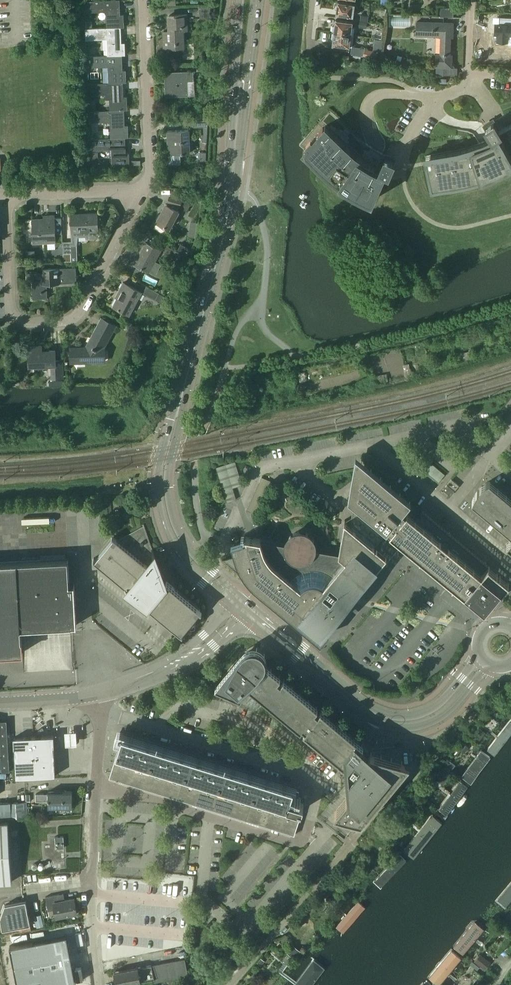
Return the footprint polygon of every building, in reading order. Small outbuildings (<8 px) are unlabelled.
[(84,0),(85,13),(105,12),(106,27),(121,27),(124,27),(124,14),(120,14),(120,0),(94,0),(84,0)] [(336,13),(353,15),(354,2),(338,0),(337,3),(335,4),(335,7),(337,8),(336,13)] [(210,17),(210,6),(210,5),(199,6),(199,17),(210,17)] [(453,8),(440,7),(440,15),(453,16),(453,8)] [(176,47),(176,52),(184,52),(183,29),(187,29),(187,14),(162,15),(164,48),(176,47)] [(492,32),(510,33),(510,17),(493,16),(492,32)] [(333,25),(332,31),(351,33),(352,26),(362,27),(362,23),(352,21),(352,20),(336,18),(335,24),(333,25)] [(453,22),(416,20),(416,35),(440,36),(439,54),(435,53),(435,66),(443,67),(443,75),(457,74),(457,67),(452,67),(452,54),(450,54),(450,39),(452,39),(453,22)] [(121,42),(121,27),(106,27),(85,28),(86,40),(106,39),(107,55),(122,54),(126,54),(125,42),(121,42)] [(349,46),(351,33),(332,31),(331,36),(333,38),(332,43),(349,46)] [(381,53),(365,49),(363,55),(380,59),(381,53)] [(123,70),(122,54),(107,55),(86,56),(87,68),(108,67),(109,83),(123,82),(127,82),(126,69),(123,70)] [(193,70),(165,71),(166,96),(189,95),(188,80),(194,80),(193,70)] [(124,97),(123,82),(109,83),(88,84),(88,95),(109,94),(109,110),(124,109),(128,109),(127,97),(124,97)] [(125,125),(124,109),(109,110),(89,111),(89,123),(110,122),(111,137),(126,137),(129,137),(129,125),(125,125)] [(303,140),(299,145),(304,149),(305,150),(310,154),(310,155),(315,159),(316,160),(318,163),(321,166),(327,171),(328,172),(334,177),(335,178),(341,182),(342,183),(348,187),(350,188),(356,192),(357,192),(364,196),(367,197),(372,200),(374,195),(377,188),(383,175),(384,173),(383,173),(384,171),(389,173),(394,160),(395,158),(386,154),(385,155),(383,154),(382,154),(379,152),(378,151),(372,148),(368,145),(366,144),(363,141),(358,137),(352,132),(346,126),(340,120),(335,115),(333,113),(331,112),(330,110),(307,136),(303,140)] [(425,155),(425,156),(425,159),(426,161),(427,165),(432,189),(433,188),(439,187),(447,186),(455,185),(456,185),(464,183),(465,183),(472,181),(473,181),(481,179),(482,179),(489,176),(490,176),(498,172),(505,169),(510,166),(510,113),(505,116),(502,117),(494,121),(493,120),(489,122),(484,125),(492,137),(487,140),(486,140),(484,141),(479,143),(470,147),(464,148),(460,150),(457,150),(449,152),(441,153),(431,154),(425,155)] [(208,119),(188,120),(189,127),(203,126),(202,145),(207,146),(207,126),(208,126),(208,119)] [(190,152),(189,129),(168,130),(169,153),(171,153),(171,161),(179,161),(179,152),(190,152)] [(127,151),(126,137),(111,137),(90,138),(90,150),(111,149),(112,165),(130,164),(130,152),(127,151)] [(183,198),(170,194),(168,202),(169,202),(168,205),(166,204),(157,221),(157,222),(154,227),(164,233),(168,227),(170,228),(179,211),(177,209),(179,206),(180,206),(183,198)] [(97,213),(71,215),(73,241),(63,241),(64,262),(73,261),(72,245),(78,244),(78,236),(87,235),(87,236),(88,238),(97,237),(98,236),(97,213)] [(48,218),(33,219),(34,242),(56,241),(55,215),(48,215),(48,218)] [(161,249),(146,241),(134,263),(149,271),(161,249)] [(183,253),(167,244),(164,250),(179,259),(183,253)] [(44,272),(27,272),(28,281),(33,280),(34,299),(49,298),(49,283),(77,282),(76,267),(44,268),(44,272)] [(142,291),(124,282),(120,291),(121,292),(114,305),(130,314),(142,291)] [(160,292),(147,286),(144,293),(156,299),(160,292)] [(87,347),(71,347),(72,361),(104,361),(104,346),(103,346),(114,324),(102,318),(87,347)] [(42,345),(29,346),(30,366),(52,365),(52,377),(63,377),(62,360),(56,360),(56,349),(42,350),(42,345)] [(375,545),(388,530),(403,511),(411,501),(356,455),(348,498),(354,503),(350,525),(346,521),(345,520),(344,524),(339,553),(315,549),(315,547),(315,546),(315,544),(314,543),(314,541),(313,540),(312,539),(312,537),(311,536),(309,535),(308,534),(307,534),(305,533),(304,533),(303,532),(301,532),(300,532),(298,532),(297,532),(295,533),(294,533),(292,534),(291,535),(290,536),(289,537),(288,538),(287,540),(286,541),(286,542),(286,544),(246,537),(246,539),(235,543),(236,548),(238,554),(222,559),(313,635),(318,639),(327,629),(326,628),(348,602),(387,555),(375,545)] [(235,462),(216,468),(227,503),(237,500),(233,488),(243,485),(235,462)] [(423,470),(439,483),(446,475),(430,462),(423,470)] [(459,485),(452,479),(448,484),(455,490),(459,485)] [(489,480),(487,481),(485,483),(483,484),(481,485),(480,487),(478,488),(477,490),(473,497),(471,501),(510,534),(510,499),(489,480)] [(454,491),(447,485),(443,489),(451,495),(454,491)] [(422,511),(415,519),(413,518),(407,512),(406,513),(403,511),(388,530),(390,532),(390,533),(396,538),(415,554),(415,553),(417,554),(416,555),(423,561),(424,560),(425,561),(424,562),(474,603),(476,601),(478,602),(489,601),(491,599),(494,601),(501,593),(502,592),(509,584),(422,511)] [(202,610),(189,600),(166,581),(165,582),(158,576),(160,572),(143,524),(142,524),(143,526),(116,540),(112,536),(111,537),(112,538),(95,559),(93,558),(92,559),(139,598),(140,597),(142,598),(142,599),(141,600),(142,601),(142,602),(143,602),(144,602),(145,602),(146,602),(147,603),(147,604),(182,634),(183,633),(182,632),(188,623),(200,610),(201,611),(202,610)] [(67,559),(0,563),(0,655),(22,653),(20,624),(70,621),(70,626),(76,625),(74,584),(73,584),(73,589),(69,589),(67,559)] [(321,710),(318,713),(315,711),(318,707),(283,679),(281,682),(278,679),(280,677),(266,664),(266,663),(266,661),(266,660),(266,659),(266,657),(266,656),(265,654),(264,653),(264,652),(263,651),(262,650),(260,649),(259,648),(258,648),(256,647),(255,647),(254,647),(252,647),(251,647),(249,647),(248,648),(247,649),(246,649),(244,650),(243,651),(237,659),(215,685),(220,687),(241,696),(249,685),(301,728),(303,726),(306,728),(304,731),(346,765),(348,792),(348,795),(334,812),(344,815),(361,820),(362,820),(368,812),(369,812),(369,811),(375,804),(376,803),(382,795),(383,795),(389,787),(389,786),(396,779),(396,778),(409,763),(371,751),(368,755),(366,753),(367,753),(367,752),(367,751),(366,750),(365,749),(364,749),(363,749),(363,750),(362,750),(360,748),(363,745),(321,710)] [(487,750),(494,755),(510,733),(510,719),(487,750)] [(7,721),(0,721),(0,759),(1,759),(2,772),(10,771),(7,721)] [(77,727),(65,728),(66,742),(78,741),(77,727)] [(34,736),(14,737),(16,777),(36,776),(56,775),(54,735),(34,736)] [(127,783),(140,741),(123,736),(122,736),(109,778),(127,783)] [(144,789),(157,747),(140,741),(127,783),(144,789)] [(160,794),(173,752),(157,747),(144,789),(160,794)] [(462,777),(469,782),(489,756),(482,751),(462,777)] [(177,799),(190,757),(173,752),(160,794),(177,799)] [(195,804),(208,762),(190,757),(177,799),(195,804)] [(211,810),(224,768),(208,762),(195,804),(211,810)] [(227,815),(240,773),(224,768),(211,810),(227,815)] [(443,770),(437,777),(444,782),(449,775),(443,770)] [(244,820),(257,778),(240,773),(227,815),(244,820)] [(261,825),(274,783),(257,778),(244,820),(261,825)] [(460,781),(437,809),(445,815),(467,787),(460,781)] [(282,832),(295,790),(293,789),(292,789),(274,783),(261,825),(282,832)] [(300,817),(304,805),(299,803),(301,799),(299,799),(297,798),(299,791),(295,790),(282,832),(294,835),(300,817)] [(47,794),(35,794),(35,801),(47,801),(47,807),(71,807),(71,792),(47,792),(47,794)] [(27,817),(26,801),(10,802),(0,803),(0,819),(27,817)] [(429,816),(404,848),(412,854),(437,822),(429,816)] [(8,822),(0,822),(0,883),(12,882),(8,822)] [(64,834),(55,834),(57,847),(66,847),(64,834)] [(400,855),(376,882),(382,887),(406,861),(400,855)] [(24,876),(25,886),(53,882),(52,875),(24,876)] [(508,907),(510,902),(510,886),(500,900),(508,907)] [(59,895),(45,897),(47,904),(53,903),(56,917),(77,913),(74,899),(60,901),(59,895)] [(25,901),(22,902),(5,905),(0,918),(2,930),(30,925),(25,901)] [(358,903),(337,927),(343,932),(364,908),(358,903)] [(167,920),(167,944),(187,945),(188,921),(167,920)] [(476,921),(455,946),(464,953),(484,929),(476,921)] [(8,945),(15,984),(45,984),(36,939),(8,945)] [(452,950),(430,977),(440,984),(462,958),(452,950)] [(485,968),(490,962),(480,955),(476,961),(479,963),(485,968)] [(185,959),(114,971),(117,984),(121,984),(154,979),(155,982),(187,975),(185,959)] [(297,984),(313,984),(325,969),(315,961),(297,984)]
